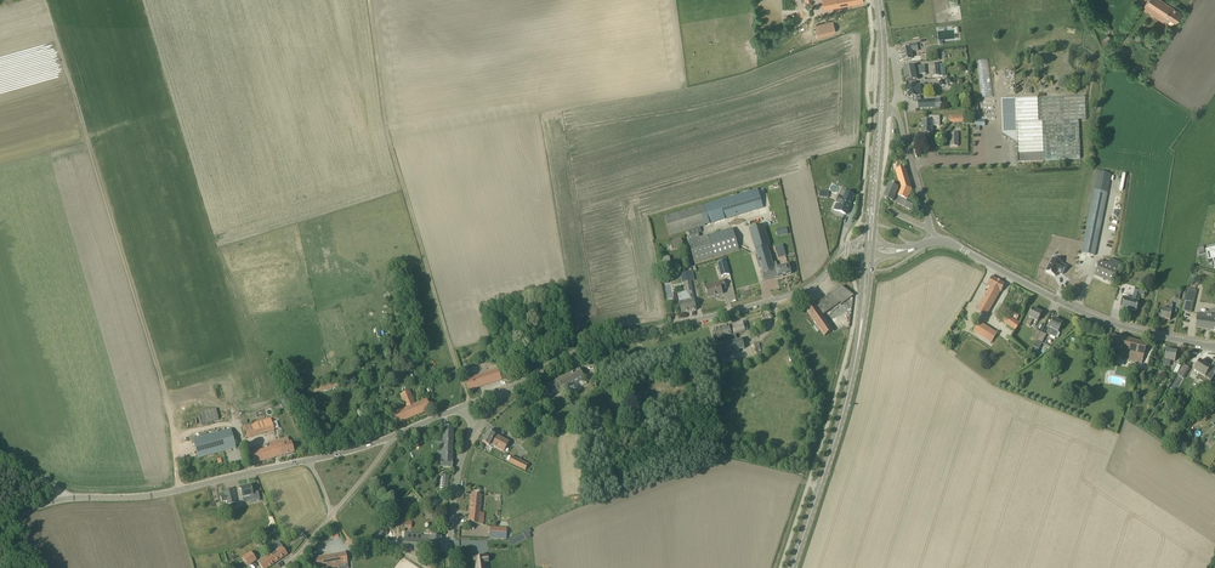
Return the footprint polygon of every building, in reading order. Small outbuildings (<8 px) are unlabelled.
[(863,0),(821,0),(823,9),(863,0)] [(1163,0),(1148,0),(1146,3),(1142,8),(1163,22),(1166,17),(1175,22),(1182,12),(1163,0)] [(832,20),(815,25),(817,36),(827,33),(835,31),(832,20)] [(917,44),(909,45),(910,49),(901,50),(903,62),(912,60),(911,52),(918,51),(917,44)] [(982,98),(994,96),(989,59),(978,61),(982,98)] [(945,64),(938,65),(931,65),(932,77),(946,76),(945,64)] [(915,66),(904,68),(906,82),(917,80),(916,75),(925,74),(925,66),(915,66)] [(916,85),(907,87),(909,98),(918,97),(918,96),(922,95),(921,89),(921,85),(916,86),(916,85)] [(1018,162),(1044,161),(1080,159),(1078,120),(1079,120),(1086,120),(1086,119),(1085,96),(1015,99),(1001,99),(1002,134),(1002,135),(1017,144),(1018,162)] [(935,108),(935,100),(918,101),(918,109),(935,108)] [(949,115),(950,123),(964,122),(964,115),(949,115)] [(929,122),(921,122),(921,134),(932,134),(932,126),(939,126),(939,117),(929,117),(929,122)] [(893,202),(898,205),(904,207),(909,196),(912,190),(905,168),(895,171),(901,189),(900,190),(889,185),(883,198),(893,203),(893,202)] [(1095,256),(1111,174),(1098,171),(1081,253),(1095,256)] [(819,197),(828,198),(828,188),(821,187),(821,191),(820,191),(819,197)] [(763,188),(704,205),(665,217),(670,235),(688,230),(690,236),(702,232),(700,227),(768,206),(763,188)] [(837,198),(838,199),(836,203),(837,203),(834,210),(846,215),(850,206),(855,196),(846,192),(844,198),(839,195),(837,198)] [(917,199),(909,196),(904,207),(914,211),(917,204),(915,203),(917,199)] [(764,225),(761,225),(749,229),(762,272),(765,281),(778,277),(778,278),(791,274),(788,264),(778,267),(776,262),(773,263),(768,248),(771,247),(764,225)] [(787,227),(776,229),(778,236),(788,234),(787,227)] [(733,228),(708,236),(700,238),(699,233),(687,237),(695,263),(714,257),(739,250),(733,228)] [(672,249),(684,246),(682,238),(669,241),(672,249)] [(782,245),(775,247),(778,258),(786,256),(782,245)] [(1206,254),(1208,260),(1213,259),(1214,264),(1214,247),(1208,249),(1209,253),(1206,254)] [(1053,258),(1046,272),(1055,277),(1057,272),(1062,275),(1066,267),(1061,264),(1062,263),(1053,258)] [(725,260),(718,262),(722,276),(729,274),(725,260)] [(1113,283),(1118,269),(1100,261),(1094,275),(1113,283)] [(987,316),(997,297),(1000,292),(1001,293),(1005,284),(992,277),(987,286),(990,288),(977,311),(987,316)] [(724,280),(714,283),(705,286),(705,287),(708,298),(723,294),(722,290),(726,288),(724,280)] [(685,282),(686,291),(677,293),(680,303),(679,303),(682,314),(697,311),(691,281),(685,282)] [(842,304),(854,296),(842,287),(807,312),(825,337),(833,331),(822,315),(840,302),(842,304)] [(1122,308),(1136,312),(1139,301),(1140,295),(1144,296),(1145,290),(1136,288),(1134,294),(1135,294),(1134,300),(1125,298),(1122,308)] [(1185,301),(1194,303),(1197,290),(1187,288),(1185,301)] [(1160,319),(1170,320),(1172,311),(1171,311),(1173,304),(1169,303),(1168,310),(1162,309),(1160,319)] [(1042,313),(1033,309),(1029,317),(1026,324),(1030,326),(1033,320),(1037,322),(1042,313)] [(1214,318),(1214,316),(1197,313),(1196,328),(1214,331),(1214,320),(1214,318)] [(1006,325),(1011,317),(1006,314),(1001,321),(1006,325)] [(1058,332),(1063,324),(1054,319),(1049,328),(1050,328),(1047,334),(1055,338),(1058,332)] [(737,340),(736,334),(748,331),(746,321),(714,330),(717,340),(724,338),(725,344),(715,347),(717,356),(745,349),(742,339),(737,340)] [(991,343),(997,334),(979,322),(973,331),(991,343)] [(1033,347),(1041,332),(1036,329),(1031,338),(1036,341),(1033,347)] [(1041,332),(1033,347),(1039,350),(1046,335),(1041,332)] [(1107,347),(1118,350),(1144,356),(1147,344),(1146,344),(1134,341),(1133,341),(1122,338),(1121,338),(1110,335),(1109,335),(1107,347)] [(1175,361),(1177,352),(1166,350),(1165,359),(1164,365),(1169,366),(1170,360),(1175,361)] [(651,357),(652,357),(650,351),(633,355),(635,361),(641,360),(642,363),(651,361),(651,357)] [(394,366),(412,362),(410,354),(392,358),(394,366)] [(1200,379),(1202,381),(1211,368),(1200,361),(1193,371),(1198,374),(1197,377),(1200,379)] [(1204,390),(1202,394),(1206,397),(1209,393),(1210,394),(1214,387),(1214,362),(1211,368),(1202,381),(1207,384),(1203,390),(1204,390)] [(1185,379),(1189,367),(1182,365),(1182,366),(1177,364),(1173,373),(1176,374),(1173,384),(1178,386),(1181,378),(1185,379)] [(575,390),(587,384),(580,369),(544,386),(549,396),(558,391),(559,393),(568,388),(573,385),(575,390)] [(473,373),(475,377),(466,380),(469,390),(502,380),(499,370),(479,376),(478,372),(473,373)] [(361,373),(342,378),(344,384),(363,379),(361,373)] [(367,378),(369,384),(379,381),(377,375),(367,378)] [(310,394),(340,386),(338,379),(308,387),(310,394)] [(406,408),(393,414),(388,416),(392,426),(430,410),(426,400),(415,404),(409,391),(400,394),(406,408)] [(1073,392),(1071,400),(1077,402),(1080,395),(1073,392)] [(1204,397),(1199,394),(1192,404),(1197,407),(1204,397)] [(199,424),(217,421),(215,409),(196,413),(199,424)] [(554,429),(580,427),(580,419),(562,421),(562,415),(550,416),(550,423),(553,422),(554,429)] [(268,432),(274,430),(271,418),(265,420),(268,432)] [(440,468),(452,468),(453,427),(443,426),(443,439),(435,439),(435,447),(441,447),(440,468)] [(231,430),(193,440),(198,459),(236,448),(231,430)] [(483,442),(490,446),(491,444),(493,445),(505,452),(510,442),(498,436),(496,435),(489,431),(483,442)] [(271,448),(250,453),(253,464),(294,453),(291,441),(289,442),(288,437),(269,442),(271,448)] [(508,462),(523,469),(526,471),(529,464),(512,456),(508,462)] [(441,475),(440,490),(448,491),(449,475),(441,475)] [(242,497),(248,496),(250,496),(251,502),(260,500),(258,492),(252,493),(251,486),(246,487),(245,486),(243,486),(242,486),(241,488),(240,488),(242,497)] [(236,503),(233,490),(233,489),(225,491),(226,496),(221,497),(222,501),(227,500),(228,505),(236,503)] [(481,495),(471,494),(469,523),(478,524),(483,525),(484,513),(479,513),(481,495)] [(490,527),(489,538),(506,539),(507,528),(490,527)] [(525,539),(530,537),(529,533),(530,533),(529,528),(522,531),(525,539)] [(441,537),(430,536),(430,540),(424,540),(425,534),(404,533),(403,550),(440,552),(441,537)] [(271,555),(270,556),(275,563),(287,555),(282,547),(275,552),(271,547),(268,550),(271,555)] [(250,552),(242,557),(248,566),(256,560),(250,552)] [(348,563),(346,552),(311,559),(318,567),(323,567),(326,567),(339,567),(338,565),(348,563)] [(275,563),(270,556),(259,563),(262,567),(268,567),(275,563)] [(485,562),(489,562),(488,557),(474,559),(474,564),(476,564),(477,567),(486,567),(485,562)]
